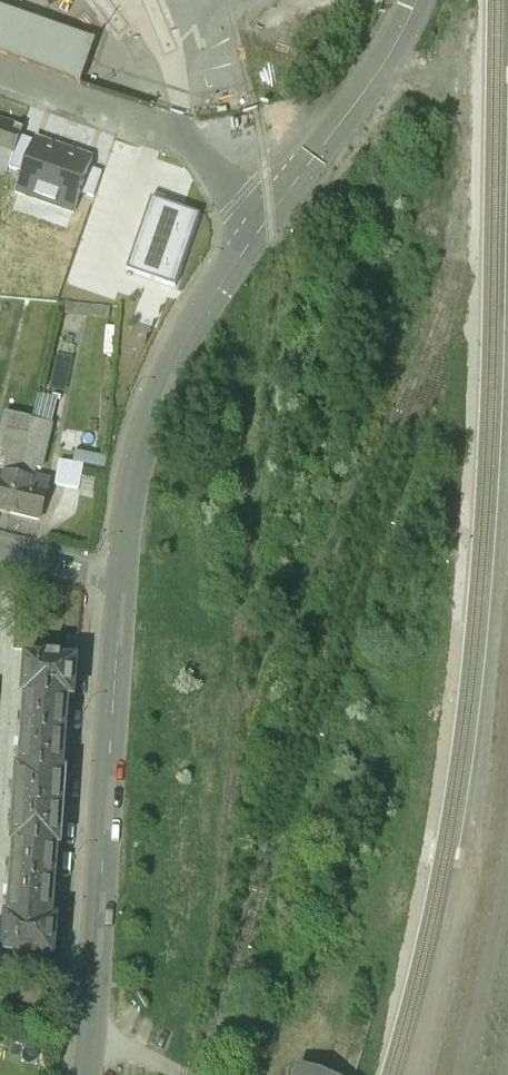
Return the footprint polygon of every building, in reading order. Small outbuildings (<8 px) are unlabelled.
[(0,11),(0,55),(80,84),(94,42),(0,11)] [(0,121),(0,170),(6,173),(7,168),(9,164),(22,129),(0,121)] [(51,140),(22,129),(9,164),(23,170),(25,164),(44,171),(48,160),(44,159),(51,140)] [(44,171),(25,164),(23,170),(20,177),(35,182),(31,191),(48,197),(56,176),(44,171)] [(152,201),(129,272),(175,287),(199,217),(152,201)] [(0,472),(0,513),(9,515),(10,513),(32,422),(32,420),(4,413),(0,430),(0,462),(7,464),(4,473),(0,472)] [(32,422),(10,513),(39,521),(49,481),(33,477),(35,470),(41,471),(52,426),(32,422)] [(71,462),(58,461),(55,484),(68,485),(71,462)] [(82,509),(72,508),(71,517),(81,518),(82,509)] [(47,661),(27,659),(24,700),(25,700),(23,731),(24,731),(24,741),(22,741),(20,771),(18,771),(16,804),(19,804),(19,815),(15,814),(12,848),(13,848),(11,879),(12,879),(11,888),(10,888),(7,920),(6,920),(3,959),(23,961),(23,962),(37,964),(37,962),(54,964),(57,924),(53,923),(59,851),(60,851),(66,775),(65,775),(70,703),(75,703),(78,663),(61,662),(61,661),(47,660),(47,661)]
